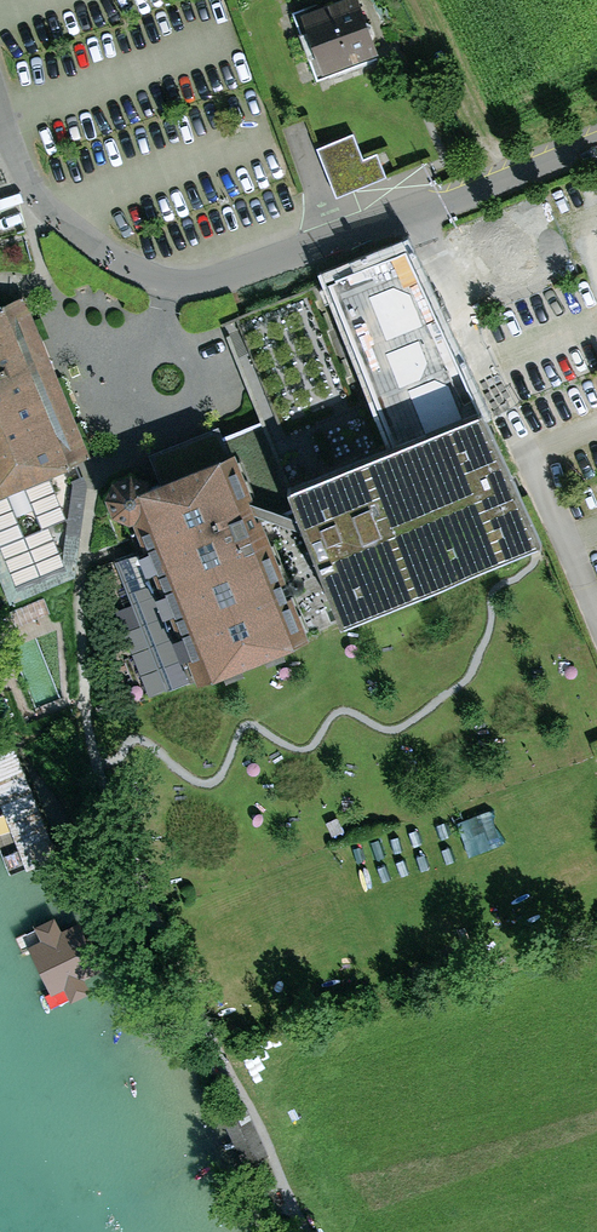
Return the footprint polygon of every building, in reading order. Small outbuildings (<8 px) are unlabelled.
[(296,10),(316,78),(380,59),(363,0),(330,0),(296,10)] [(354,130),(317,144),(336,193),(387,174),(377,149),(364,154),(354,130)] [(262,419),(285,473),(475,394),(407,248),(223,320),(241,364),(262,419)] [(9,597),(10,599),(75,574),(87,484),(74,461),(94,453),(25,294),(1,295),(0,295),(0,600),(9,597)] [(475,394),(285,473),(300,507),(344,613),(531,536),(537,533),(479,393),(475,394)] [(285,473),(262,419),(224,432),(219,422),(149,449),(157,468),(147,472),(130,462),(113,469),(104,486),(113,504),(129,511),(193,675),(309,628),(267,518),(300,507),(285,473)] [(0,749),(0,847),(13,878),(58,860),(10,744),(0,749)] [(459,821),(471,858),(505,847),(493,810),(459,821)] [(73,909),(21,933),(56,1009),(108,985),(73,909)] [(246,1113),(224,1123),(245,1168),(267,1158),(246,1113)]
